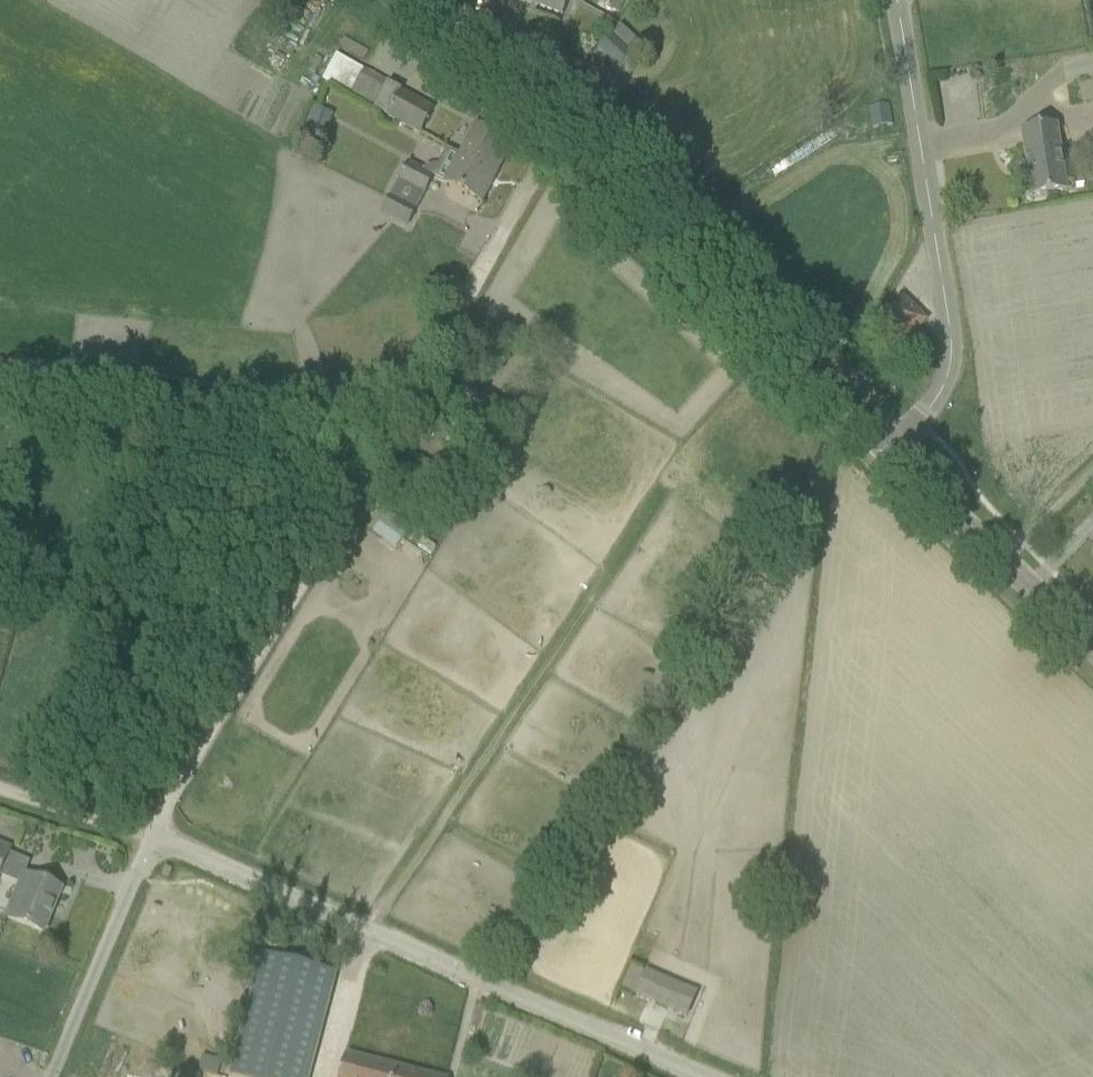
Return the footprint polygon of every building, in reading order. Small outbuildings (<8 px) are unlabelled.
[(562,17),(568,0),(518,0),(562,17)] [(635,63),(644,54),(614,25),(605,34),(610,39),(598,51),(619,72),(631,59),(635,63)] [(432,110),(401,93),(398,91),(385,115),(419,134),(432,110)] [(869,110),(872,130),(892,127),(888,107),(869,110)] [(320,154),(333,115),(312,108),(298,145),(320,154)] [(496,176),(511,147),(474,127),(459,156),(496,176)] [(1031,198),(1066,193),(1057,128),(1021,134),(1031,198)] [(482,204),(496,176),(459,156),(444,185),(482,204)] [(423,196),(432,178),(407,165),(398,182),(423,196)] [(407,227),(415,212),(389,198),(381,214),(407,227)] [(894,353),(924,322),(902,302),(873,333),(894,353)] [(0,846),(0,874),(10,850),(0,846)] [(43,933),(61,890),(25,875),(7,918),(43,933)] [(332,975),(259,956),(228,1074),(239,1076),(305,1076),(332,975)] [(646,972),(645,974),(630,968),(620,991),(635,997),(634,998),(687,1020),(698,994),(646,972)] [(346,1055),(340,1076),(432,1076),(346,1055)]
